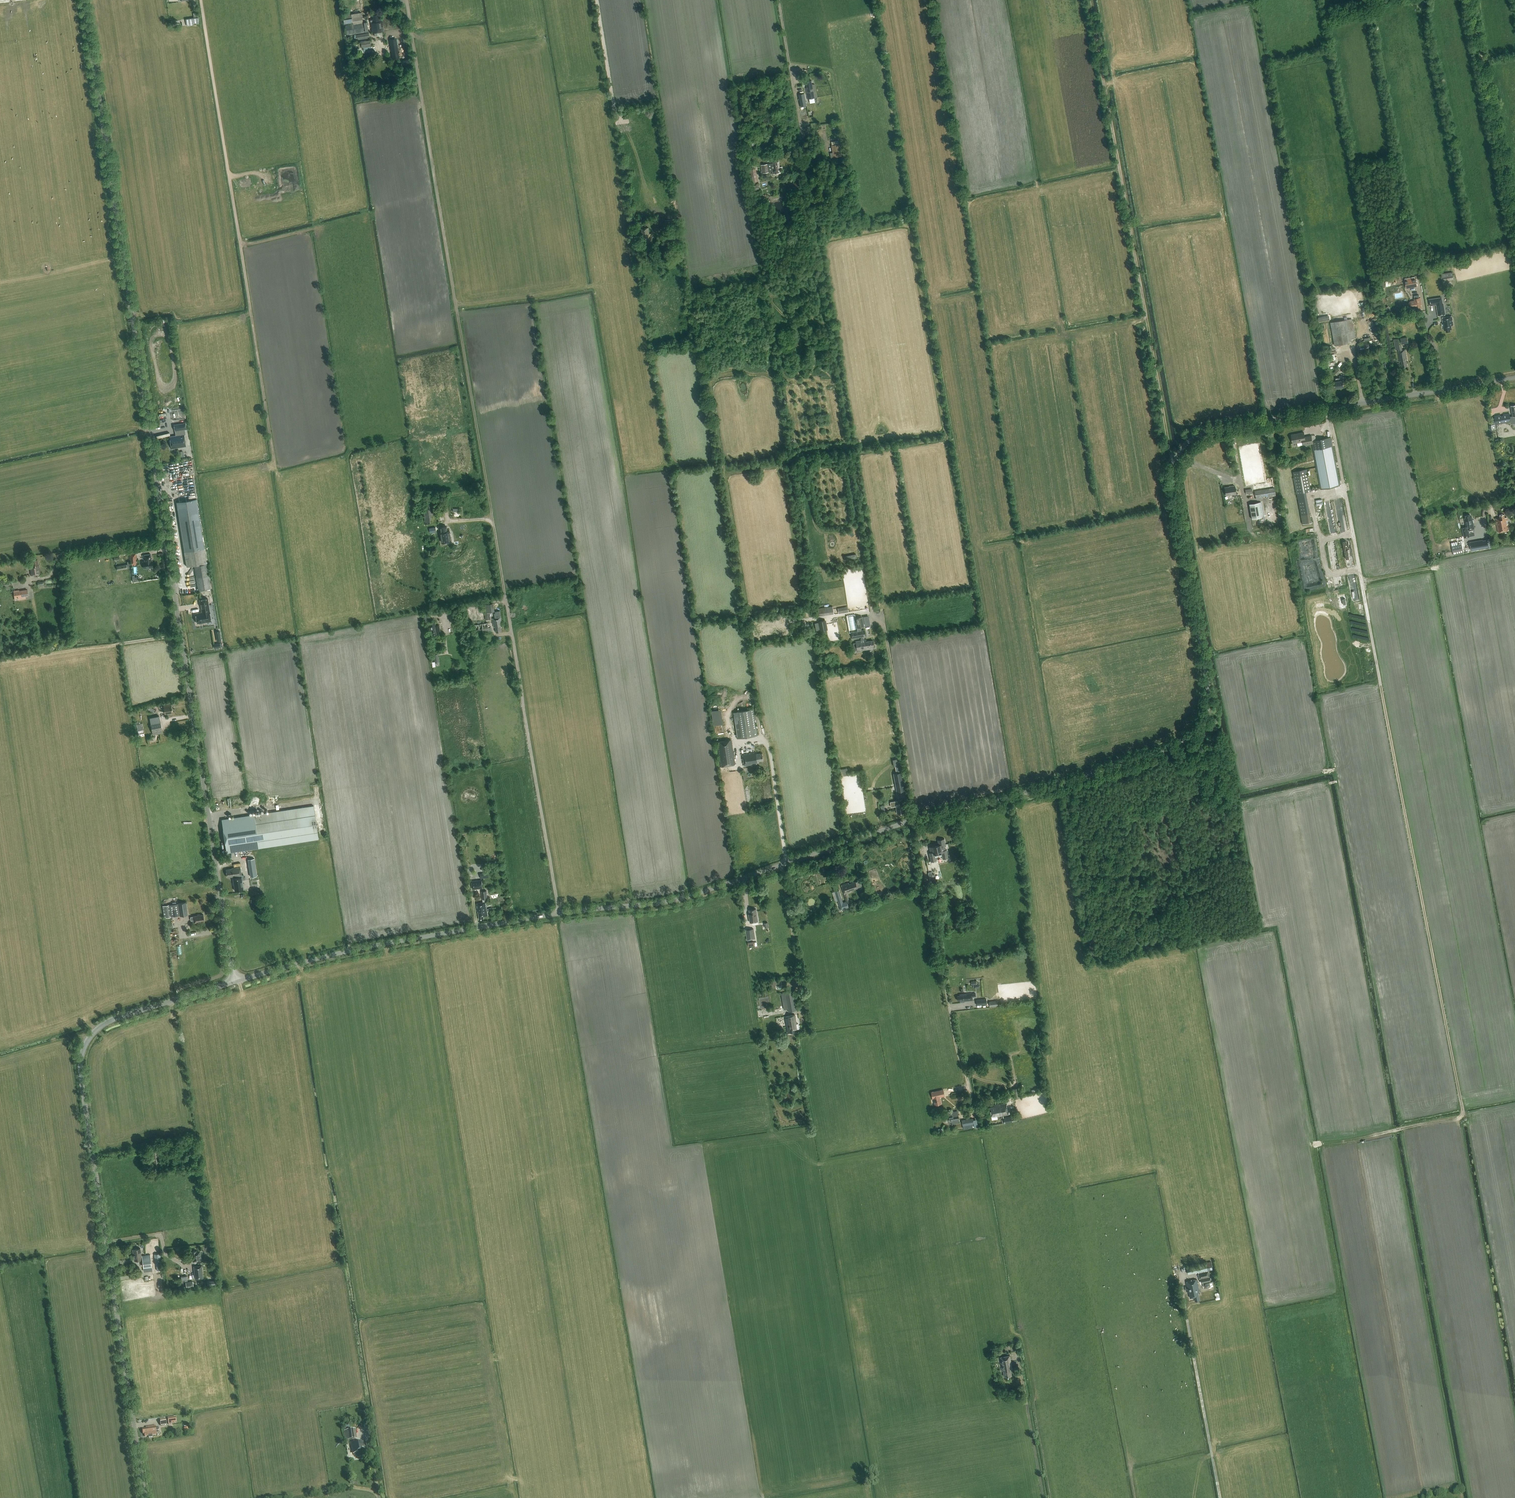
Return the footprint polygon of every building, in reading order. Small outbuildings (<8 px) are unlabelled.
[(343,15),(344,24),(353,23),(353,24),(345,25),(347,35),(368,32),(367,22),(363,22),(361,12),(353,14),(353,18),(352,18),(351,14),(343,15)] [(186,24),(186,26),(198,24),(197,13),(193,13),(194,18),(185,19),(186,24)] [(370,20),(370,23),(372,33),(383,31),(382,21),(380,21),(380,18),(378,18),(378,14),(372,15),(373,20),(370,20)] [(392,53),(393,59),(400,58),(396,39),(390,40),(390,43),(386,44),(388,53),(392,53)] [(363,53),(372,52),(370,40),(361,41),(362,47),(363,47),(363,53)] [(807,99),(817,97),(814,84),(812,84),(811,80),(806,81),(807,87),(805,88),(807,99)] [(807,106),(804,93),(798,94),(800,107),(807,106)] [(831,145),(833,157),(842,156),(839,144),(831,145)] [(782,167),(780,167),(779,162),(777,162),(776,159),(772,159),(773,163),(761,165),(762,173),(769,172),(773,171),(773,174),(780,173),(780,170),(782,170),(782,167)] [(802,188),(801,181),(792,183),(793,189),(802,188)] [(642,245),(652,244),(651,234),(649,234),(648,228),(641,229),(642,235),(640,235),(642,245)] [(1415,278),(1405,280),(1406,288),(1417,286),(1415,278)] [(1421,309),(1420,305),(1422,305),(1421,298),(1419,298),(1418,296),(1414,296),(1415,299),(1414,299),(1415,300),(1410,301),(1409,303),(1409,307),(1411,308),(1416,307),(1416,310),(1421,309)] [(1436,305),(1438,316),(1445,315),(1443,303),(1442,297),(1429,299),(1430,306),(1436,305)] [(1444,327),(1444,330),(1446,330),(1446,332),(1451,331),(1451,329),(1451,325),(1453,325),(1452,316),(1442,318),(1443,323),(1442,323),(1442,327),(1444,327)] [(1331,322),(1335,345),(1351,342),(1351,338),(1355,338),(1352,318),(1331,322)] [(1399,345),(1398,339),(1394,340),(1395,350),(1397,349),(1398,351),(1400,361),(1401,361),(1402,367),(1407,366),(1406,360),(1407,360),(1405,349),(1402,350),(1401,345),(1399,345)] [(1369,342),(1357,344),(1358,351),(1370,349),(1369,342)] [(1344,387),(1343,383),(1345,383),(1344,377),(1342,377),(1342,376),(1339,376),(1339,378),(1335,378),(1336,381),(1334,382),(1335,388),(1344,387)] [(1510,422),(1511,424),(1514,423),(1514,405),(1511,406),(1513,416),(1510,416),(1509,413),(1494,416),(1496,424),(1510,422)] [(175,431),(176,436),(169,437),(171,448),(186,446),(184,435),(185,434),(185,429),(186,429),(185,423),(174,425),(175,431)] [(1305,445),(1312,444),(1313,443),(1313,441),(1311,435),(1305,437),(1304,432),(1291,435),(1293,443),(1303,442),(1303,445),(1305,445)] [(1313,443),(1312,444),(1321,489),(1340,485),(1331,438),(1313,441),(1313,443)] [(1312,523),(1310,514),(1306,492),(1311,491),(1307,469),(1293,471),(1303,524),(1312,523)] [(204,548),(193,477),(175,480),(179,502),(176,502),(187,566),(195,565),(198,590),(211,588),(204,548)] [(1234,497),(1238,497),(1237,493),(1236,493),(1234,486),(1231,486),(1231,487),(1224,488),(1226,495),(1233,494),(1234,497)] [(1274,487),(1254,491),(1256,499),(1262,498),(1262,496),(1265,495),(1266,497),(1276,495),(1274,487)] [(1324,502),(1332,535),(1339,533),(1338,529),(1341,529),(1341,531),(1348,530),(1347,527),(1339,529),(1333,500),(1324,502)] [(1262,516),(1263,515),(1260,502),(1249,504),(1252,519),(1262,517),(1262,516)] [(425,523),(437,522),(435,508),(434,509),(433,506),(431,506),(431,504),(427,504),(427,506),(423,507),(425,523)] [(460,511),(460,508),(454,507),(454,511),(451,511),(451,517),(464,517),(464,511),(460,511)] [(1507,520),(1507,517),(1505,518),(1504,514),(1499,515),(1500,518),(1496,519),(1497,524),(1496,524),(1498,532),(1509,530),(1507,520)] [(1470,515),(1465,516),(1466,518),(1465,518),(1467,527),(1462,528),(1465,537),(1470,536),(1468,529),(1474,528),(1472,517),(1471,517),(1470,515)] [(447,531),(446,526),(440,527),(441,532),(442,542),(442,541),(451,540),(451,541),(449,531),(447,531)] [(1489,547),(1487,539),(1486,539),(1486,540),(1482,541),(1482,540),(1470,542),(1472,550),(1489,547)] [(152,560),(151,560),(150,554),(143,555),(143,559),(144,558),(145,561),(143,561),(144,568),(153,567),(152,560)] [(38,574),(40,574),(38,559),(31,560),(32,565),(30,566),(31,575),(35,575),(36,576),(38,576),(38,574)] [(129,566),(130,566),(130,561),(127,562),(128,564),(117,566),(117,570),(129,568),(129,566)] [(19,590),(13,591),(15,600),(26,599),(25,596),(28,596),(27,589),(19,590)] [(202,622),(211,621),(208,598),(200,599),(202,612),(195,613),(197,623),(199,623),(199,624),(202,624),(202,622)] [(483,604),(486,619),(490,618),(489,611),(490,611),(490,614),(494,613),(494,611),(495,611),(493,603),(483,604)] [(835,606),(820,607),(820,615),(836,614),(835,606)] [(861,638),(861,640),(856,641),(856,643),(853,643),(854,648),(857,647),(858,651),(870,649),(870,647),(874,647),(873,640),(866,641),(866,640),(863,640),(863,639),(864,638),(864,636),(866,636),(864,630),(861,630),(860,627),(864,626),(863,616),(855,617),(857,631),(851,632),(852,638),(861,637),(861,638)] [(501,627),(502,627),(500,617),(492,619),(494,627),(495,627),(496,633),(502,632),(501,627)] [(818,621),(820,631),(828,630),(826,620),(818,621)] [(439,625),(437,625),(436,626),(436,621),(430,622),(431,626),(430,627),(432,636),(439,635),(438,633),(441,633),(439,625)] [(488,623),(470,626),(471,631),(482,629),(483,636),(490,635),(488,627),(491,627),(490,624),(488,624),(488,623)] [(165,714),(172,712),(171,704),(163,705),(165,714)] [(723,708),(713,710),(715,725),(726,723),(723,708)] [(753,709),(733,712),(737,738),(758,735),(753,709)] [(150,718),(153,735),(162,733),(159,716),(150,718)] [(721,766),(733,764),(729,740),(717,742),(721,766)] [(762,753),(756,754),(756,752),(743,754),(745,765),(757,763),(757,768),(761,767),(760,761),(763,760),(762,753)] [(896,773),(893,773),(897,792),(906,790),(901,765),(895,766),(896,773)] [(905,811),(902,799),(890,802),(891,807),(896,806),(897,813),(903,812),(903,811),(905,811)] [(229,853),(319,839),(313,805),(224,819),(229,853)] [(946,846),(944,838),(937,840),(938,845),(929,847),(930,852),(929,853),(931,862),(937,860),(935,855),(937,854),(937,853),(940,853),(940,854),(941,853),(942,856),(948,855),(947,849),(945,850),(944,846),(946,846)] [(491,856),(494,862),(499,859),(496,853),(491,856)] [(233,877),(242,875),(240,867),(232,868),(232,869),(226,869),(227,877),(233,876),(233,877)] [(243,889),(241,877),(233,878),(235,890),(243,889)] [(472,889),(482,888),(482,880),(472,881),(472,889)] [(851,890),(858,888),(855,881),(849,884),(849,883),(842,885),(845,894),(852,891),(851,890)] [(486,902),(485,902),(485,899),(487,898),(486,890),(481,891),(482,897),(482,899),(483,899),(483,903),(476,904),(477,911),(478,911),(479,919),(483,918),(483,916),(487,915),(486,911),(493,910),(493,907),(489,908),(487,908),(486,902)] [(847,903),(849,902),(846,894),(844,894),(846,901),(843,902),(839,890),(835,891),(841,910),(849,907),(847,903)] [(186,902),(169,905),(171,916),(180,915),(180,916),(188,915),(186,902)] [(164,918),(171,916),(169,905),(162,906),(164,918)] [(758,921),(756,909),(749,910),(749,914),(748,914),(750,922),(758,921)] [(193,920),(193,923),(204,921),(203,915),(192,916),(192,917),(190,917),(190,921),(193,920)] [(753,928),(745,930),(747,939),(755,938),(753,928)] [(789,1011),(796,1010),(793,991),(781,993),(784,1009),(788,1008),(789,1011)] [(972,993),(972,992),(959,994),(959,995),(957,996),(957,1001),(960,1000),(960,1002),(964,1002),(964,1001),(973,1000),(972,997),(976,996),(976,993),(972,993)] [(794,1029),(799,1028),(798,1023),(796,1024),(795,1015),(785,1016),(788,1033),(795,1032),(794,1029)] [(1019,1087),(1012,1089),(1014,1099),(1021,1097),(1019,1087)] [(943,1089),(931,1092),(933,1099),(935,1105),(941,1103),(940,1097),(944,1096),(943,1089)] [(997,1116),(1008,1115),(1006,1103),(994,1105),(994,1106),(990,1107),(991,1116),(995,1115),(995,1116),(997,1116)] [(958,1111),(947,1112),(947,1116),(945,1116),(945,1122),(948,1122),(949,1124),(959,1122),(958,1111)] [(162,1146),(166,1146),(165,1143),(157,1144),(158,1149),(151,1150),(152,1158),(151,1158),(152,1164),(154,1164),(154,1165),(159,1165),(159,1163),(160,1163),(158,1150),(162,1149),(162,1146)] [(152,1267),(150,1254),(141,1256),(140,1248),(133,1249),(134,1260),(142,1259),(143,1268),(152,1267)] [(190,1261),(192,1261),(193,1261),(201,1260),(200,1251),(196,1251),(196,1250),(192,1251),(192,1256),(189,1256),(189,1257),(189,1260),(190,1261)] [(157,1271),(162,1270),(160,1253),(154,1254),(155,1265),(156,1265),(157,1271)] [(1211,1261),(1187,1266),(1188,1273),(1198,1271),(1199,1279),(1200,1279),(1201,1283),(1202,1283),(1204,1283),(1204,1282),(1210,1281),(1208,1270),(1213,1269),(1211,1261)] [(195,1272),(196,1279),(203,1278),(202,1266),(197,1266),(197,1267),(195,1267),(195,1272)] [(1199,1299),(1199,1298),(1198,1292),(1200,1292),(1197,1279),(1186,1281),(1188,1292),(1189,1292),(1190,1298),(1194,1297),(1195,1300),(1199,1299)] [(1011,1370),(1012,1369),(1010,1355),(1000,1357),(1003,1371),(1004,1377),(1012,1375),(1011,1370)] [(355,1429),(350,1430),(349,1424),(343,1425),(345,1441),(357,1439),(355,1429)] [(152,1435),(156,1435),(156,1433),(159,1432),(158,1430),(159,1430),(159,1428),(158,1427),(155,1427),(155,1426),(146,1427),(146,1429),(142,1429),(143,1434),(144,1434),(145,1436),(148,1436),(149,1438),(152,1437),(152,1435)] [(363,1442),(351,1443),(353,1453),(357,1453),(358,1457),(364,1456),(363,1452),(365,1451),(363,1442)]
